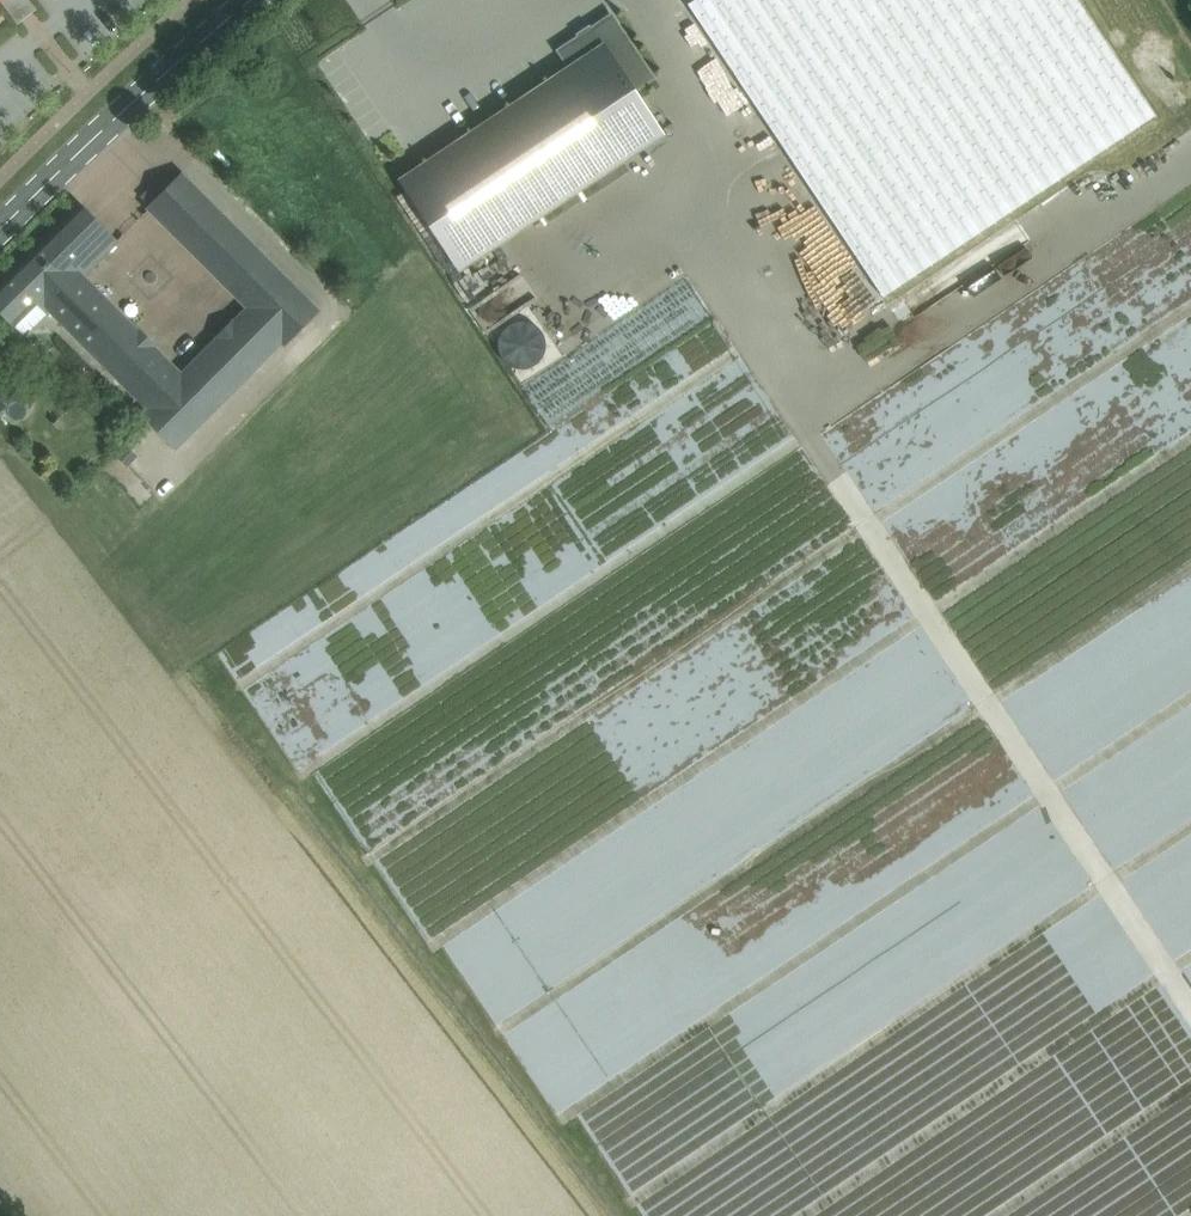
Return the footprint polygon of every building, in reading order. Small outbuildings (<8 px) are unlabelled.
[(688,3),(883,296),(1155,115),(1079,0),(693,0),(688,3)] [(573,70),(403,182),(457,263),(659,130),(633,90),(652,77),(612,16),(560,50),(573,70)] [(63,323),(147,407),(140,413),(176,449),(282,343),(285,346),(321,309),(183,170),(146,207),(245,307),(182,370),(139,327),(136,329),(97,289),(78,308),(64,295),(119,241),(83,204),(0,286),(0,312),(14,326),(37,303),(47,313),(50,310),(63,323)] [(499,339),(498,343),(498,346),(499,350),(500,353),(502,357),(504,360),(506,362),(508,363),(510,365),(512,366),(515,367),(517,368),(520,368),(522,368),(525,368),(528,367),(531,366),(533,365),(536,364),(538,362),(540,360),(541,359),(543,356),(544,354),(545,350),(546,348),(546,346),(546,343),(546,341),(545,338),(544,335),(543,333),(541,330),(540,328),(538,326),(536,325),(534,323),(532,322),(530,321),(527,321),(525,320),(522,320),(520,320),(518,321),(516,321),(514,322),(512,323),(510,324),(508,325),(506,326),(504,328),(503,330),(502,332),(500,335),(500,336),(499,339)] [(18,392),(0,374),(0,411),(18,392)]
